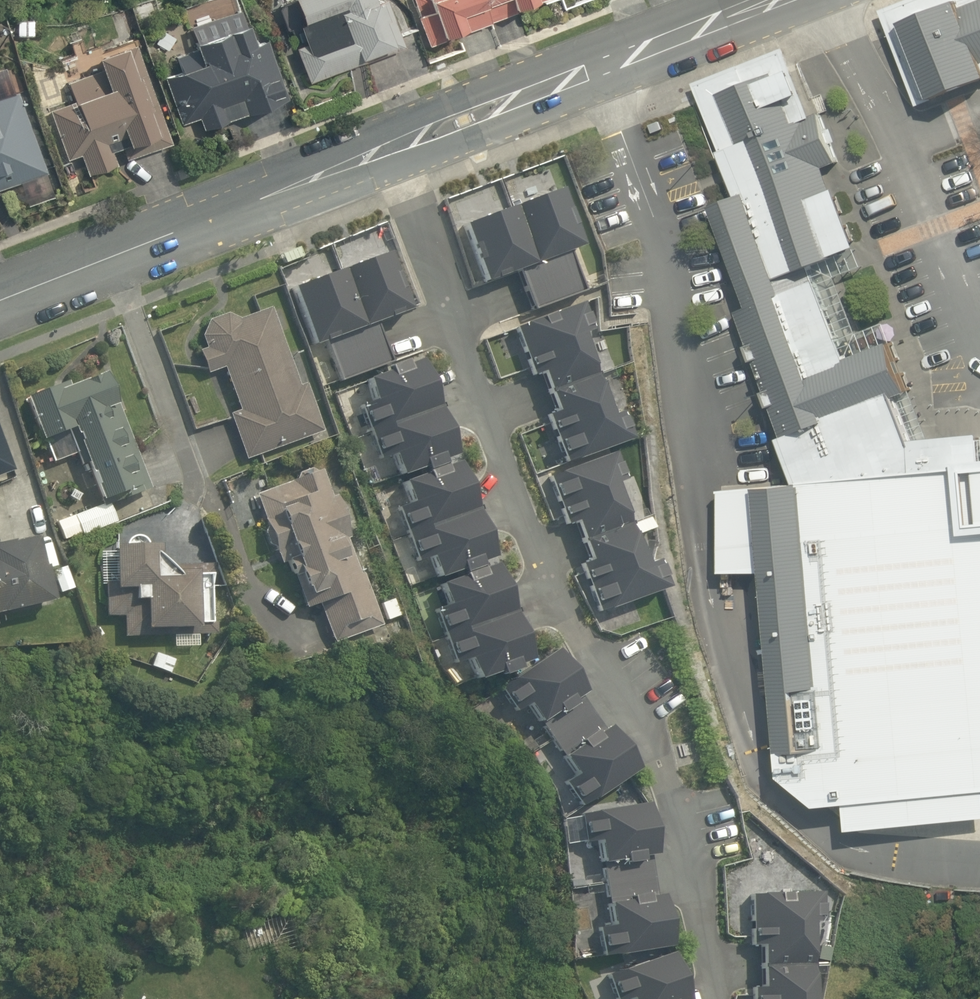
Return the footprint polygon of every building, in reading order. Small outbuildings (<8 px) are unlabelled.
[(294,1),(309,43),(296,48),(309,84),(410,47),(392,0),(296,0),(294,1)] [(429,46),(546,0),(411,0),(429,46)] [(961,2),(961,0),(911,0),(882,11),(919,107),(933,101),(903,24),(961,2)] [(961,2),(964,8),(979,2),(979,0),(961,0),(961,2)] [(964,8),(961,2),(903,24),(933,101),(979,84),(979,50),(964,8)] [(979,50),(979,2),(964,8),(979,50)] [(183,71),(167,77),(185,125),(199,120),(204,133),(230,123),(226,112),(240,107),(244,116),(290,98),(269,43),(259,47),(250,22),(176,50),(183,71)] [(75,100),(48,109),(66,162),(80,157),(88,178),(119,167),(113,149),(130,144),(132,150),(171,137),(140,46),(100,60),(103,70),(69,81),(75,100)] [(733,310),(779,436),(895,392),(907,389),(888,341),(843,357),(808,265),(854,246),(822,171),(839,165),(797,65),(699,105),(732,196),(708,207),(746,306),(733,310)] [(50,175),(21,92),(0,99),(0,193),(50,175)] [(568,193),(462,229),(483,289),(519,277),(532,313),(583,295),(569,254),(587,247),(568,193)] [(391,258),(291,290),(311,351),(324,347),(336,384),(391,366),(378,326),(410,316),(391,258)] [(552,392),(602,376),(579,304),(510,326),(525,376),(545,369),(552,392)] [(298,388),(273,314),(270,306),(206,328),(212,345),(200,349),(210,379),(228,373),(242,415),(231,419),(246,465),(326,437),(308,384),(298,388)] [(110,376),(29,404),(25,405),(47,469),(84,456),(103,509),(150,493),(110,376)] [(602,376),(552,392),(558,411),(545,415),(562,467),(638,443),(628,413),(615,417),(602,376)] [(719,483),(723,577),(762,576),(774,770),(810,804),(837,804),(839,822),(979,811),(979,446),(918,452),(895,392),(779,436),(797,481),(719,483)] [(17,479),(0,425),(0,484),(17,479)] [(584,541),(634,525),(622,486),(628,484),(619,456),(547,478),(563,532),(580,527),(584,541)] [(482,562),(452,470),(419,481),(425,498),(417,500),(436,557),(449,553),(454,571),(482,562)] [(335,471),(257,495),(277,562),(284,560),(303,621),(325,614),(334,644),(384,628),(335,471)] [(634,525),(584,541),(590,560),(579,564),(595,618),(671,595),(663,568),(648,572),(634,525)] [(60,598),(75,593),(68,570),(53,575),(40,538),(0,552),(0,624),(62,604),(60,598)] [(105,546),(105,553),(100,620),(123,622),(122,639),(212,646),(217,577),(160,573),(161,550),(105,546)] [(466,596),(455,600),(474,655),(483,652),(490,672),(519,662),(486,568),(459,577),(466,596)] [(560,653),(499,687),(495,689),(512,720),(535,707),(574,777),(565,783),(580,810),(641,776),(615,731),(607,736),(560,653)] [(654,805),(575,815),(580,851),(594,849),(597,869),(661,861),(654,805)] [(762,947),(761,986),(754,986),(754,998),(828,998),(832,895),(750,891),(748,947),(762,947)] [(668,899),(613,904),(616,928),(595,931),(597,956),(673,949),(668,899)] [(671,955),(602,979),(608,998),(694,998),(671,955)]
